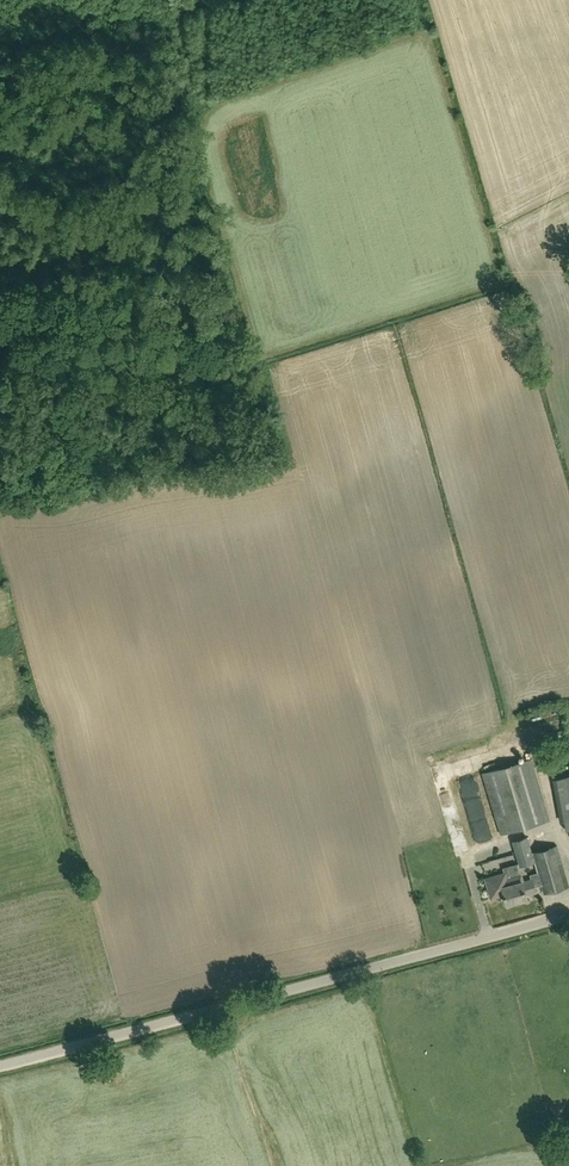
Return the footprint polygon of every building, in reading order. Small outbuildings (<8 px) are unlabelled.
[(532,758),(482,773),(500,835),(550,820),(532,758)] [(552,779),(562,831),(568,830),(568,775),(552,779)] [(499,876),(505,895),(508,904),(528,898),(526,895),(536,892),(535,887),(542,885),(544,893),(568,886),(557,845),(532,853),(527,837),(513,841),(520,866),(534,862),(538,873),(530,875),(532,879),(523,882),(521,876),(507,880),(505,874),(499,876)] [(505,895),(499,876),(486,880),(492,898),(505,895)]
